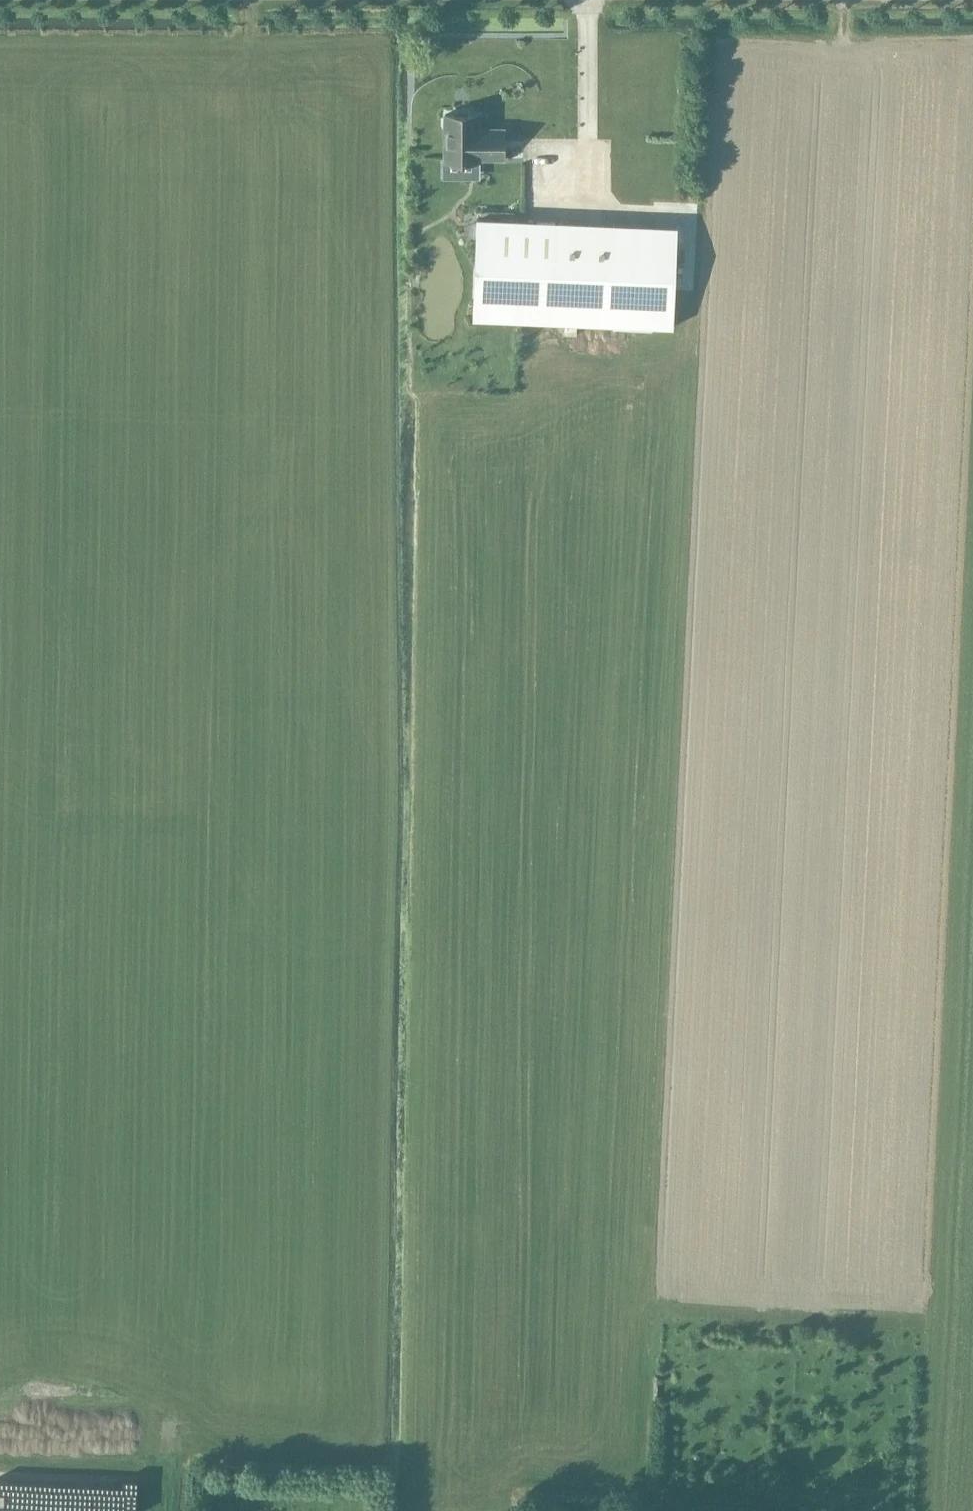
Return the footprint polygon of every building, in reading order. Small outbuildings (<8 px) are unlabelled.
[(444,160),(478,160),(478,157),(503,157),(503,127),(484,127),(484,130),(478,130),(478,113),(468,113),(465,110),(457,110),(454,113),(444,113),(444,160)] [(476,217),(472,317),(672,325),(676,225),(476,217)]
